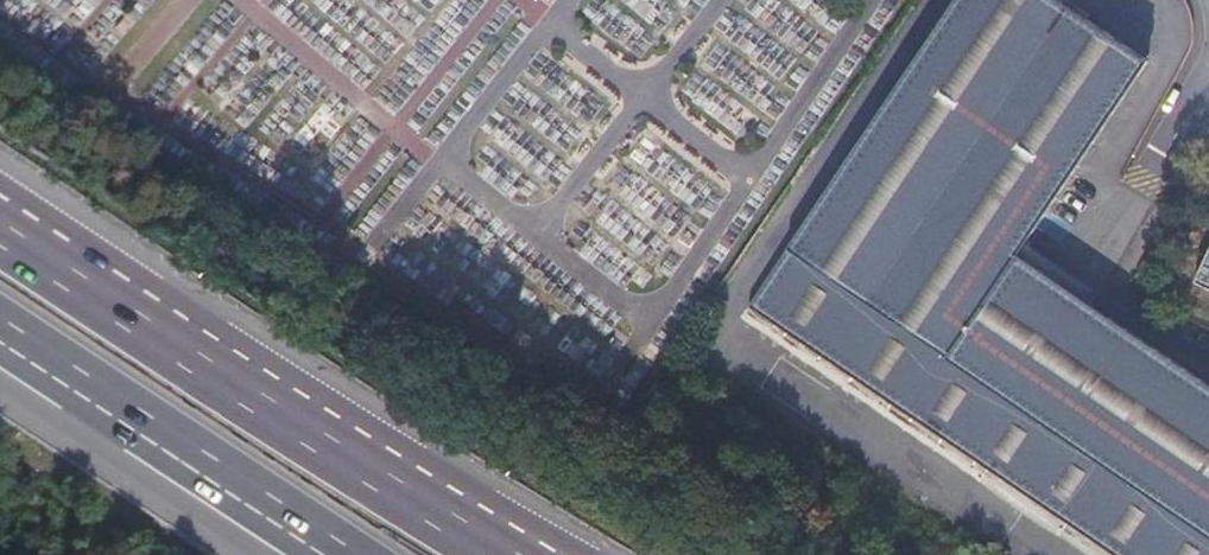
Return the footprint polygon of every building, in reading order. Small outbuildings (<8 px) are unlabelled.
[(906,423),(1101,554),(1208,554),(1208,401),(1131,348),(1010,268),(1143,68),(1043,0),(957,0),(745,312),(906,423)] [(1196,281),(1208,287),(1208,253),(1196,281)]
